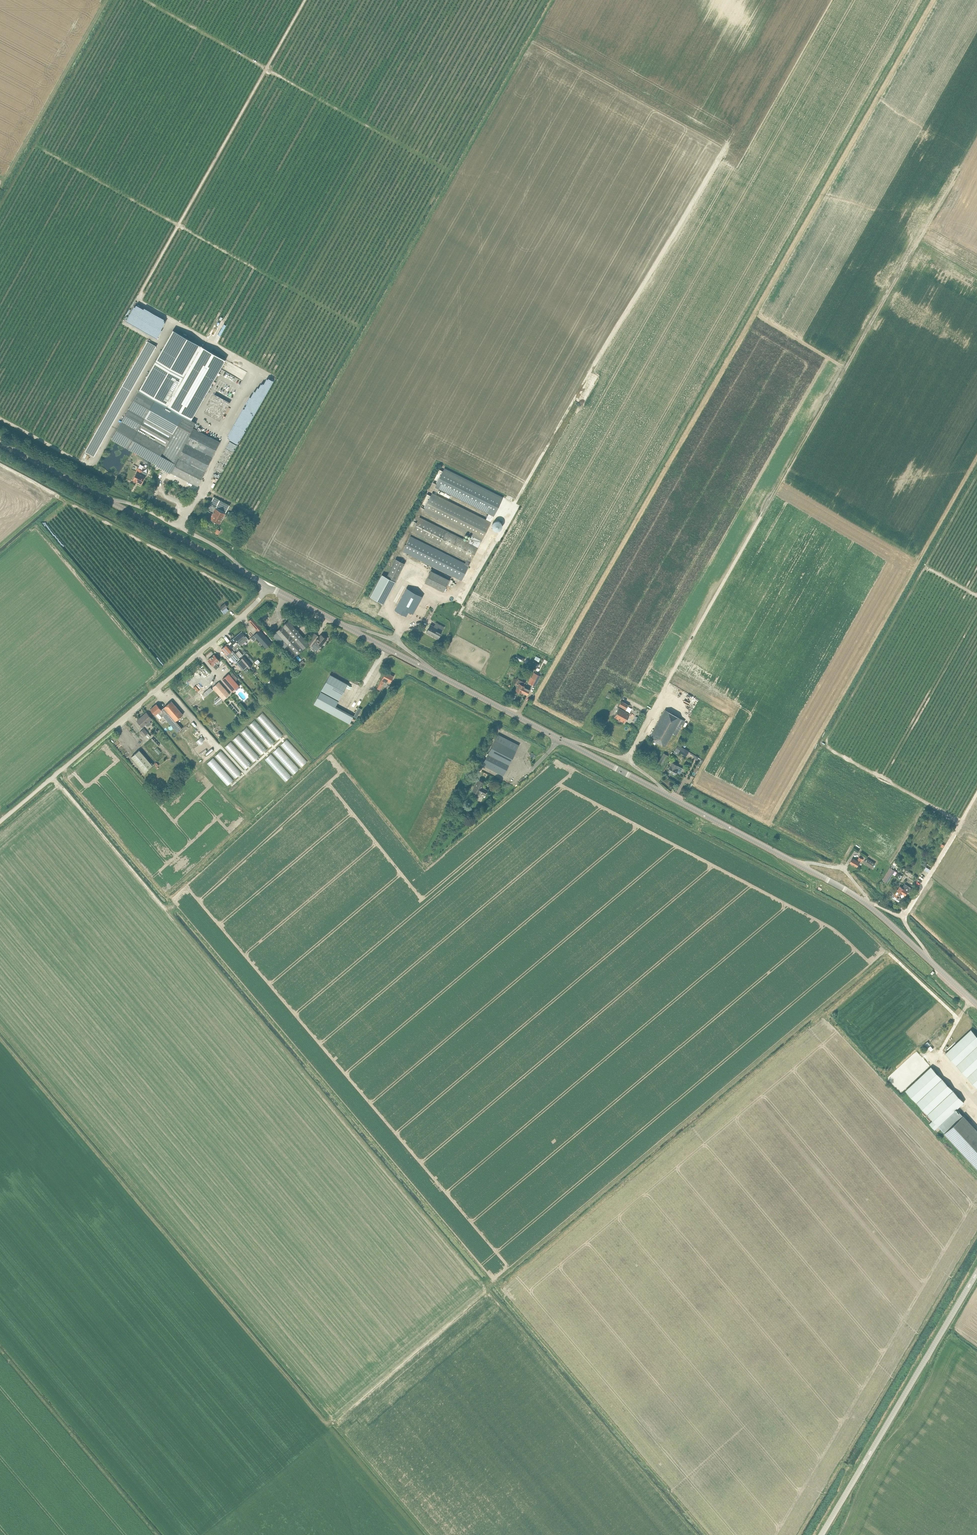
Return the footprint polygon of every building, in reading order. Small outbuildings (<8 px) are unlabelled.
[(173,330),(112,439),(156,464),(155,465),(170,473),(171,472),(198,486),(220,442),(200,432),(202,429),(198,427),(197,430),(188,425),(225,359),(173,330)] [(144,347),(134,365),(142,369),(152,351),(144,347)] [(131,370),(124,383),(132,388),(139,375),(131,370)] [(122,386),(115,399),(123,403),(130,390),(122,386)] [(586,402),(592,390),(587,387),(580,399),(586,402)] [(112,404),(105,417),(112,421),(120,408),(112,404)] [(103,420),(96,433),(104,437),(111,424),(103,420)] [(230,450),(235,452),(241,439),(235,437),(230,450)] [(93,438),(85,451),(93,455),(101,442),(93,438)] [(444,468),(435,487),(489,514),(487,517),(486,519),(491,522),(492,519),(503,497),(444,468)] [(141,484),(147,473),(142,471),(141,474),(137,471),(132,480),(141,484)] [(424,508),(423,511),(472,536),(469,541),(478,546),(481,541),(491,522),(486,519),(432,492),(431,495),(424,508)] [(210,503),(207,510),(213,513),(210,518),(220,524),(222,519),(225,513),(216,508),(216,506),(210,503)] [(410,536),(403,551),(461,580),(478,546),(469,541),(419,517),(412,532),(467,559),(465,563),(410,536)] [(492,524),(492,525),(492,527),(494,529),(495,530),(498,530),(500,530),(501,528),(502,526),(502,524),(502,523),(501,523),(501,522),(499,521),(497,520),(495,521),(493,522),(492,524)] [(396,580),(404,562),(395,558),(387,576),(396,580)] [(443,591),(449,579),(431,570),(425,582),(443,591)] [(383,604),(395,582),(382,574),(370,597),(383,604)] [(406,587),(394,610),(406,616),(409,612),(413,614),(423,596),(406,587)] [(250,619),(248,621),(249,621),(258,631),(260,629),(261,628),(255,621),(252,617),(250,619)] [(293,657),(309,644),(288,620),(272,635),(283,646),(293,657)] [(438,638),(442,630),(430,624),(426,632),(438,638)] [(258,631),(251,638),(253,641),(256,638),(266,648),(272,643),(260,629),(258,631)] [(242,631),(235,637),(238,642),(237,642),(240,646),(246,641),(248,639),(245,636),(242,631)] [(310,644),(312,641),(317,635),(314,632),(311,636),(307,641),(310,644)] [(321,646),(323,643),(327,639),(321,634),(315,641),(315,642),(313,644),(311,646),(317,651),(320,646),(321,646)] [(235,637),(228,643),(231,647),(231,648),(232,647),(235,650),(237,649),(236,648),(240,645),(240,646),(237,642),(238,642),(235,637)] [(227,644),(221,648),(225,652),(226,655),(226,656),(228,658),(229,658),(230,657),(234,661),(237,659),(238,659),(239,658),(235,653),(230,647),(227,644)] [(216,669),(219,667),(215,663),(219,660),(214,655),(208,660),(213,666),(214,667),(216,669)] [(260,667),(264,663),(258,655),(254,659),(260,667)] [(241,659),(249,668),(252,666),(244,656),(241,659)] [(242,670),(246,667),(245,666),(240,660),(237,663),(242,669),(242,670)] [(383,676),(380,683),(382,684),(384,681),(386,682),(387,681),(390,682),(391,681),(393,676),(386,672),(383,676)] [(535,686),(540,676),(534,672),(531,677),(528,683),(535,686)] [(238,679),(233,673),(230,675),(229,674),(222,679),(226,683),(233,691),(239,686),(235,681),(238,679)] [(327,679),(320,692),(338,702),(345,688),(347,684),(330,674),(327,679)] [(527,695),(529,690),(530,689),(528,688),(523,686),(525,682),(517,678),(515,683),(518,685),(515,690),(521,693),(521,692),(527,695)] [(223,699),(229,694),(219,682),(213,687),(223,699)] [(687,700),(690,702),(695,694),(692,692),(687,700)] [(624,722),(629,714),(625,711),(628,705),(621,700),(617,707),(619,708),(614,716),(624,722)] [(183,714),(171,701),(161,709),(156,704),(150,709),(153,713),(155,715),(158,713),(162,717),(163,716),(177,732),(182,728),(175,721),(179,718),(183,714)] [(677,734),(684,721),(669,712),(665,710),(650,737),(665,746),(668,741),(673,732),(677,734)] [(148,726),(151,724),(151,723),(149,721),(152,718),(146,712),(137,720),(142,727),(145,724),(147,726),(148,726)] [(146,740),(150,736),(143,729),(140,732),(146,740)] [(503,775),(519,745),(498,734),(482,765),(503,775)] [(158,746),(160,744),(153,737),(151,739),(158,746)] [(690,753),(692,748),(682,745),(680,750),(690,753)] [(145,772),(152,765),(139,750),(131,756),(145,772)] [(663,764),(665,760),(668,755),(664,753),(659,762),(663,764)] [(676,772),(679,773),(682,769),(677,766),(678,766),(672,763),(668,771),(675,774),(676,772)] [(485,795),(487,790),(482,787),(484,782),(478,779),(475,783),(472,790),(479,793),(479,792),(480,793),(485,795)] [(861,862),(863,859),(859,856),(857,859),(852,857),(849,862),(857,866),(860,861),(861,862)] [(872,867),(875,863),(866,857),(863,862),(872,867)] [(887,871),(890,866),(881,860),(878,864),(883,868),(881,871),(885,874),(887,871)] [(885,881),(893,869),(890,867),(882,879),(885,881)] [(911,888),(904,883),(901,888),(899,886),(894,894),(893,893),(891,897),(899,902),(901,899),(899,897),(901,893),(905,895),(907,891),(909,892),(910,890),(912,888),(911,888)] [(971,1029),(945,1053),(976,1088),(976,1036),(971,1029)] [(929,1123),(934,1129),(963,1102),(930,1066),(905,1090),(932,1120),(929,1123)] [(963,1115),(944,1133),(976,1168),(976,1131),(963,1115)]
